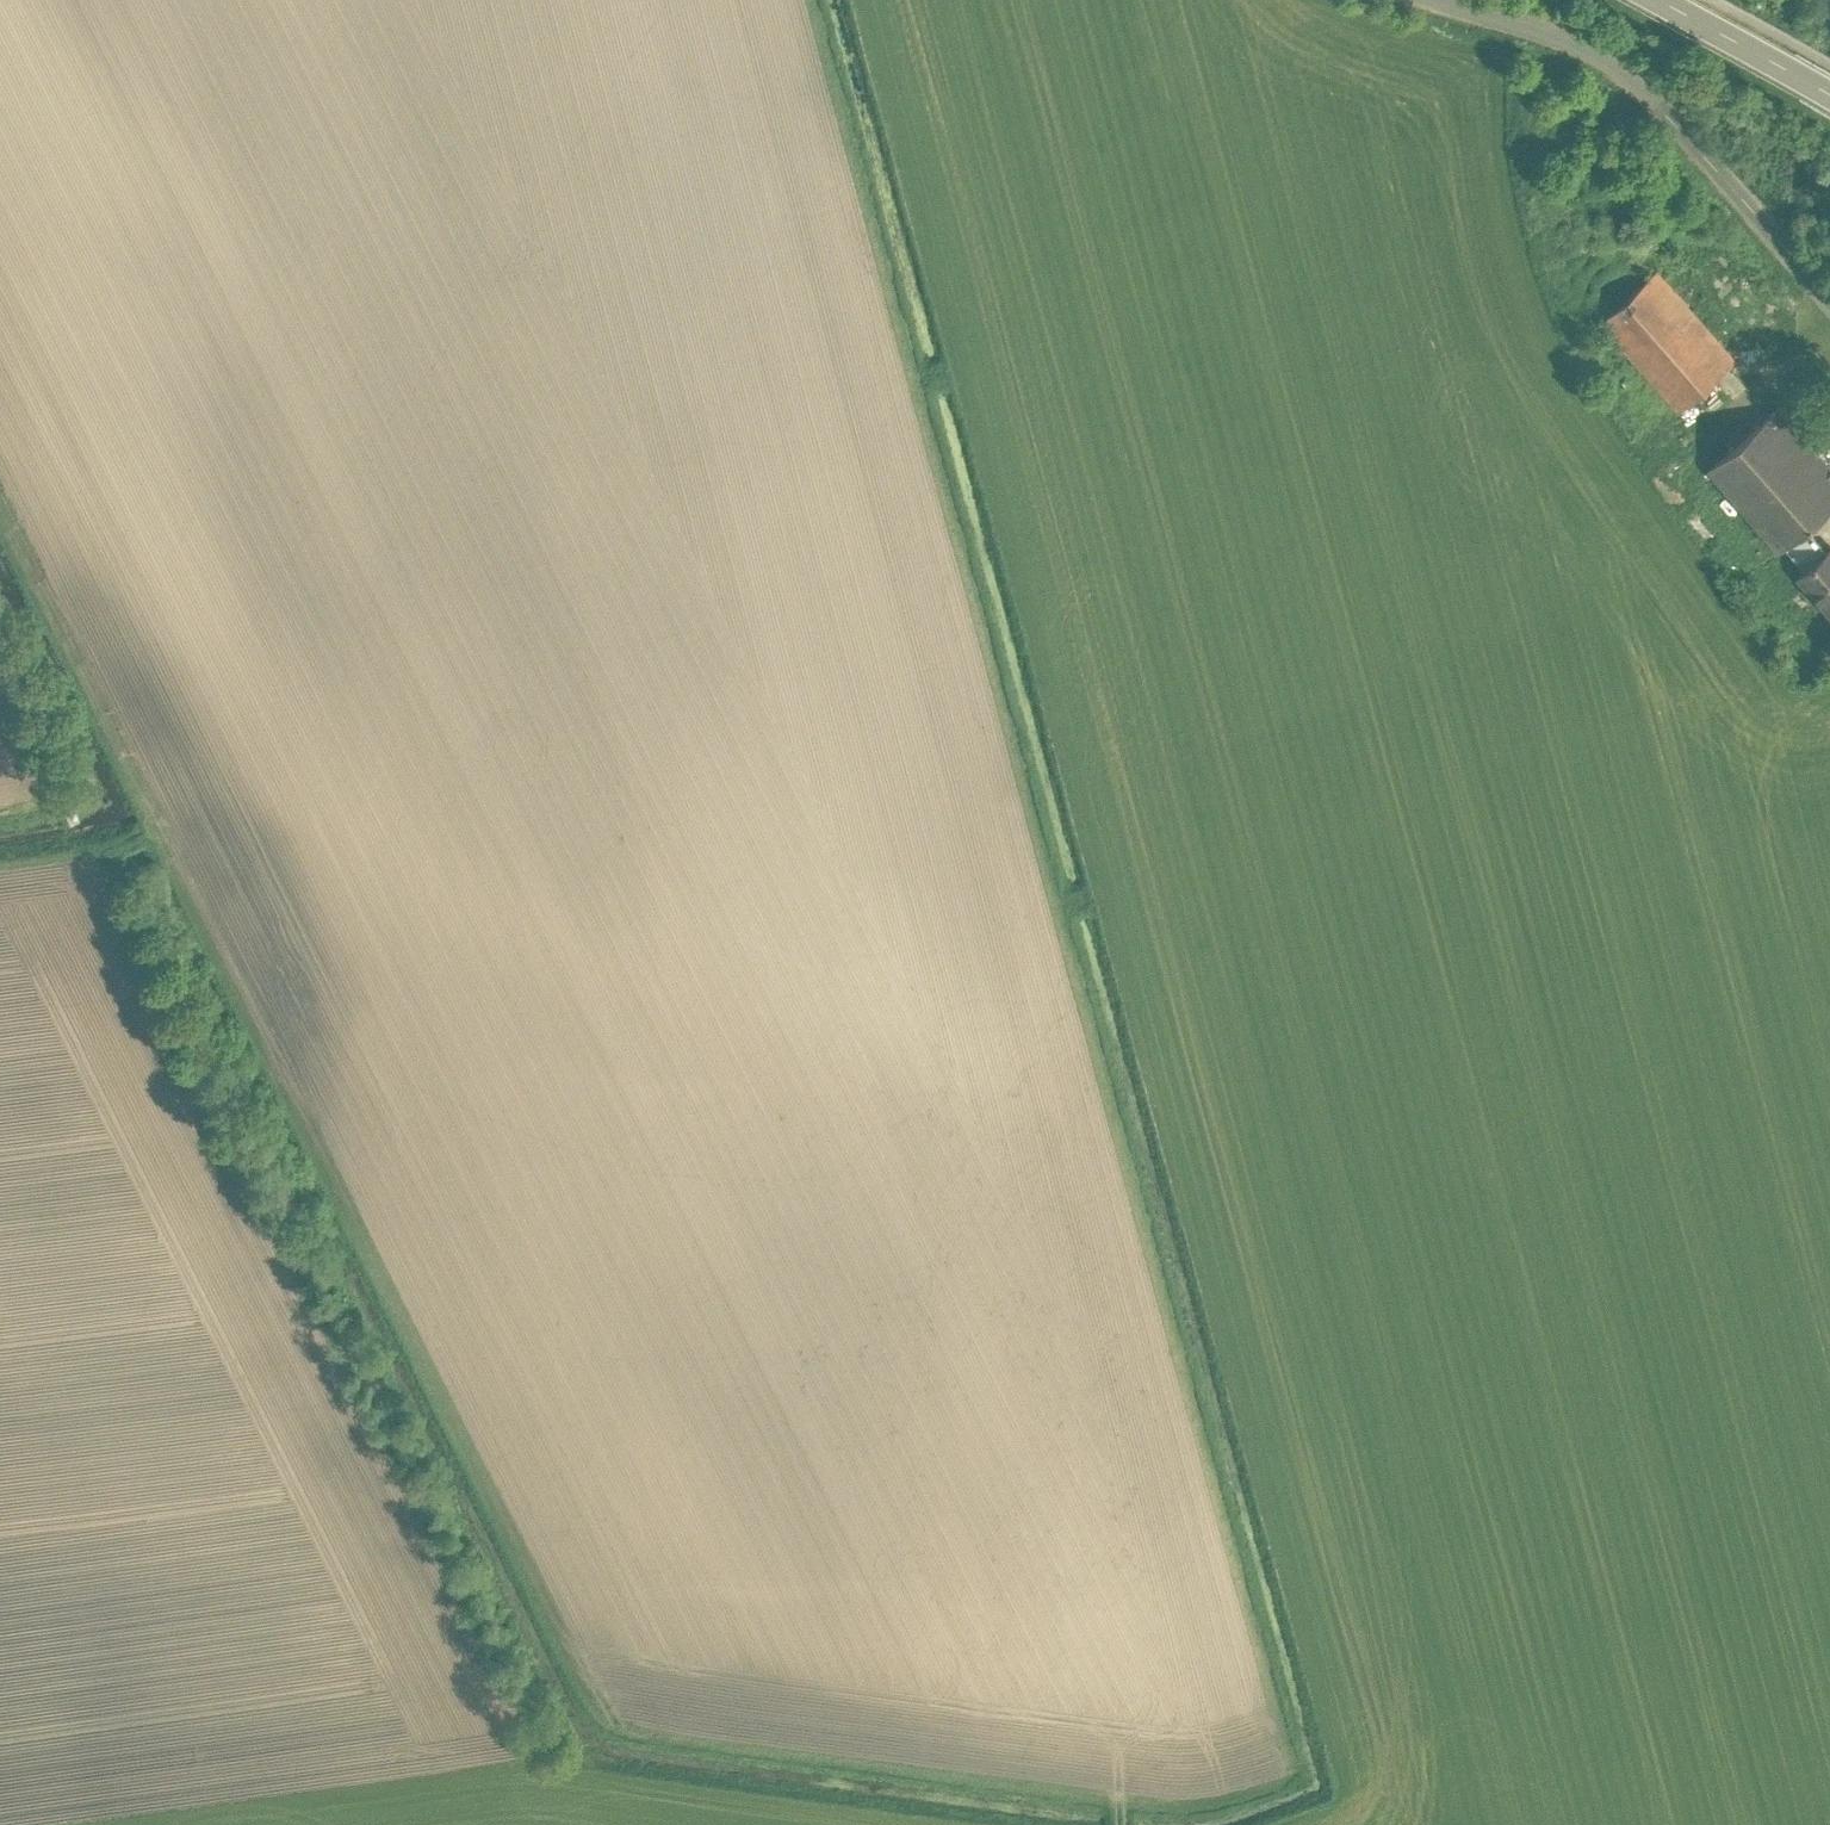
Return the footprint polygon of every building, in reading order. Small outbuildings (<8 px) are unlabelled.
[(1678,408),(1737,355),(1658,265),(1598,318),(1678,408)] [(1778,403),(1706,465),(1778,548),(1829,503),(1829,463),(1778,403)] [(1795,573),(1829,612),(1829,542),(1795,573)]
